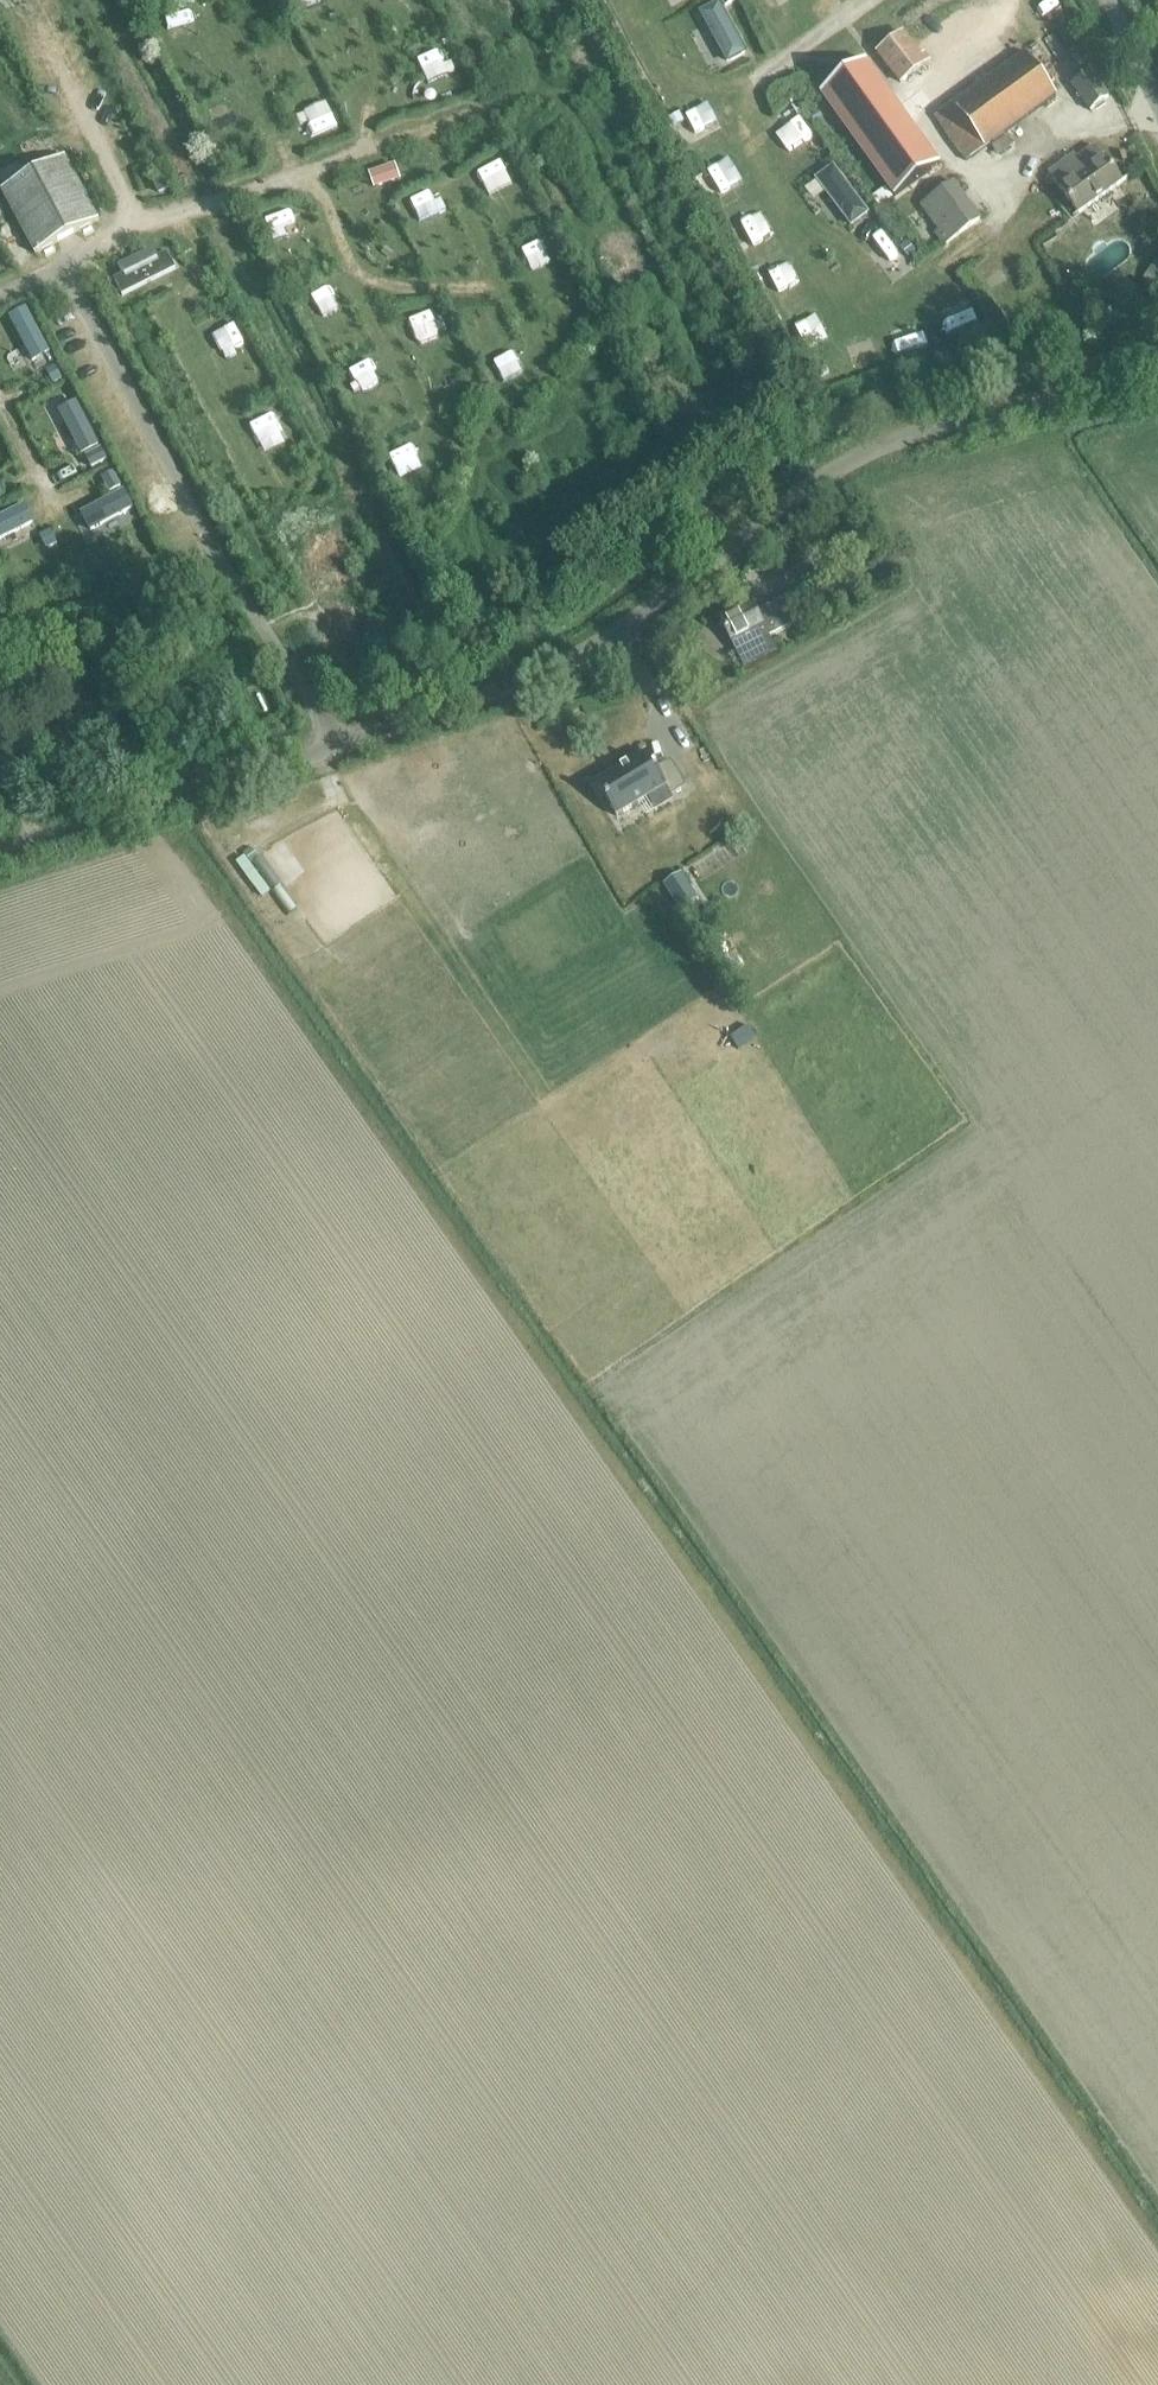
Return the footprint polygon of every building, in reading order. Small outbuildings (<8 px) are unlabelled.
[(876,53),(901,85),(929,63),(904,31),(876,53)] [(935,119),(966,161),(1056,96),(1025,53),(935,119)] [(864,62),(819,96),(892,197),(938,163),(864,62)] [(1072,85),(1091,112),(1111,98),(1092,71),(1072,85)] [(1103,157),(1101,159),(1092,147),(1077,159),(1075,156),(1051,173),(1054,177),(1052,178),(1079,214),(1121,181),(1103,157)] [(2,190),(35,254),(99,220),(65,157),(2,190)] [(934,234),(944,247),(982,219),(955,181),(920,206),(938,231),(934,234)] [(171,246),(113,278),(126,300),(182,269),(171,246)] [(734,652),(803,622),(794,602),(756,618),(751,607),(720,621),(734,652)] [(659,772),(647,752),(595,784),(617,818),(666,787),(674,797),(690,787),(673,764),(659,772)]
